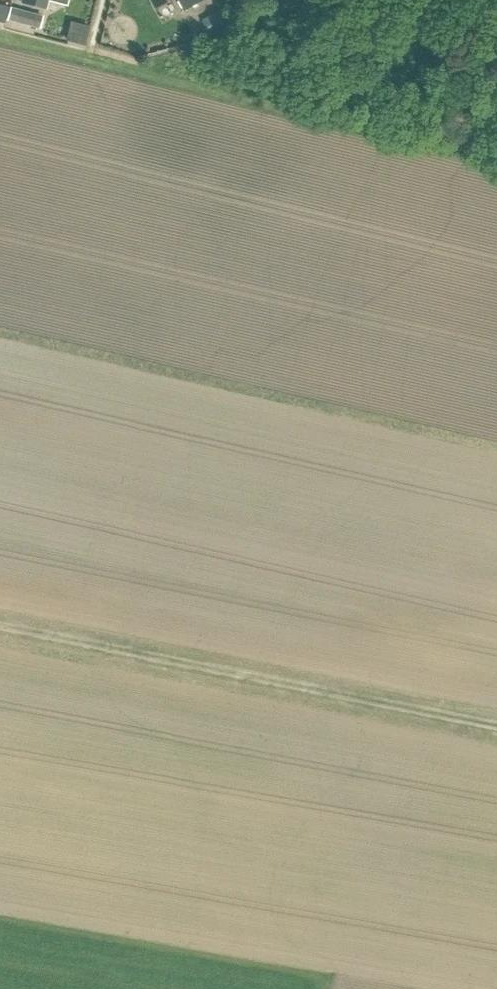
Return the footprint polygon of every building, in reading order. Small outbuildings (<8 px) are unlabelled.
[(45,8),(47,0),(22,0),(21,2),(45,8)] [(157,8),(172,0),(152,0),(157,8)] [(185,11),(205,0),(179,0),(185,11)] [(5,23),(6,23),(7,21),(11,7),(0,4),(0,21),(5,23)] [(12,6),(9,20),(41,28),(45,15),(12,6)] [(228,24),(222,14),(221,11),(208,18),(210,21),(216,31),(228,24)]
